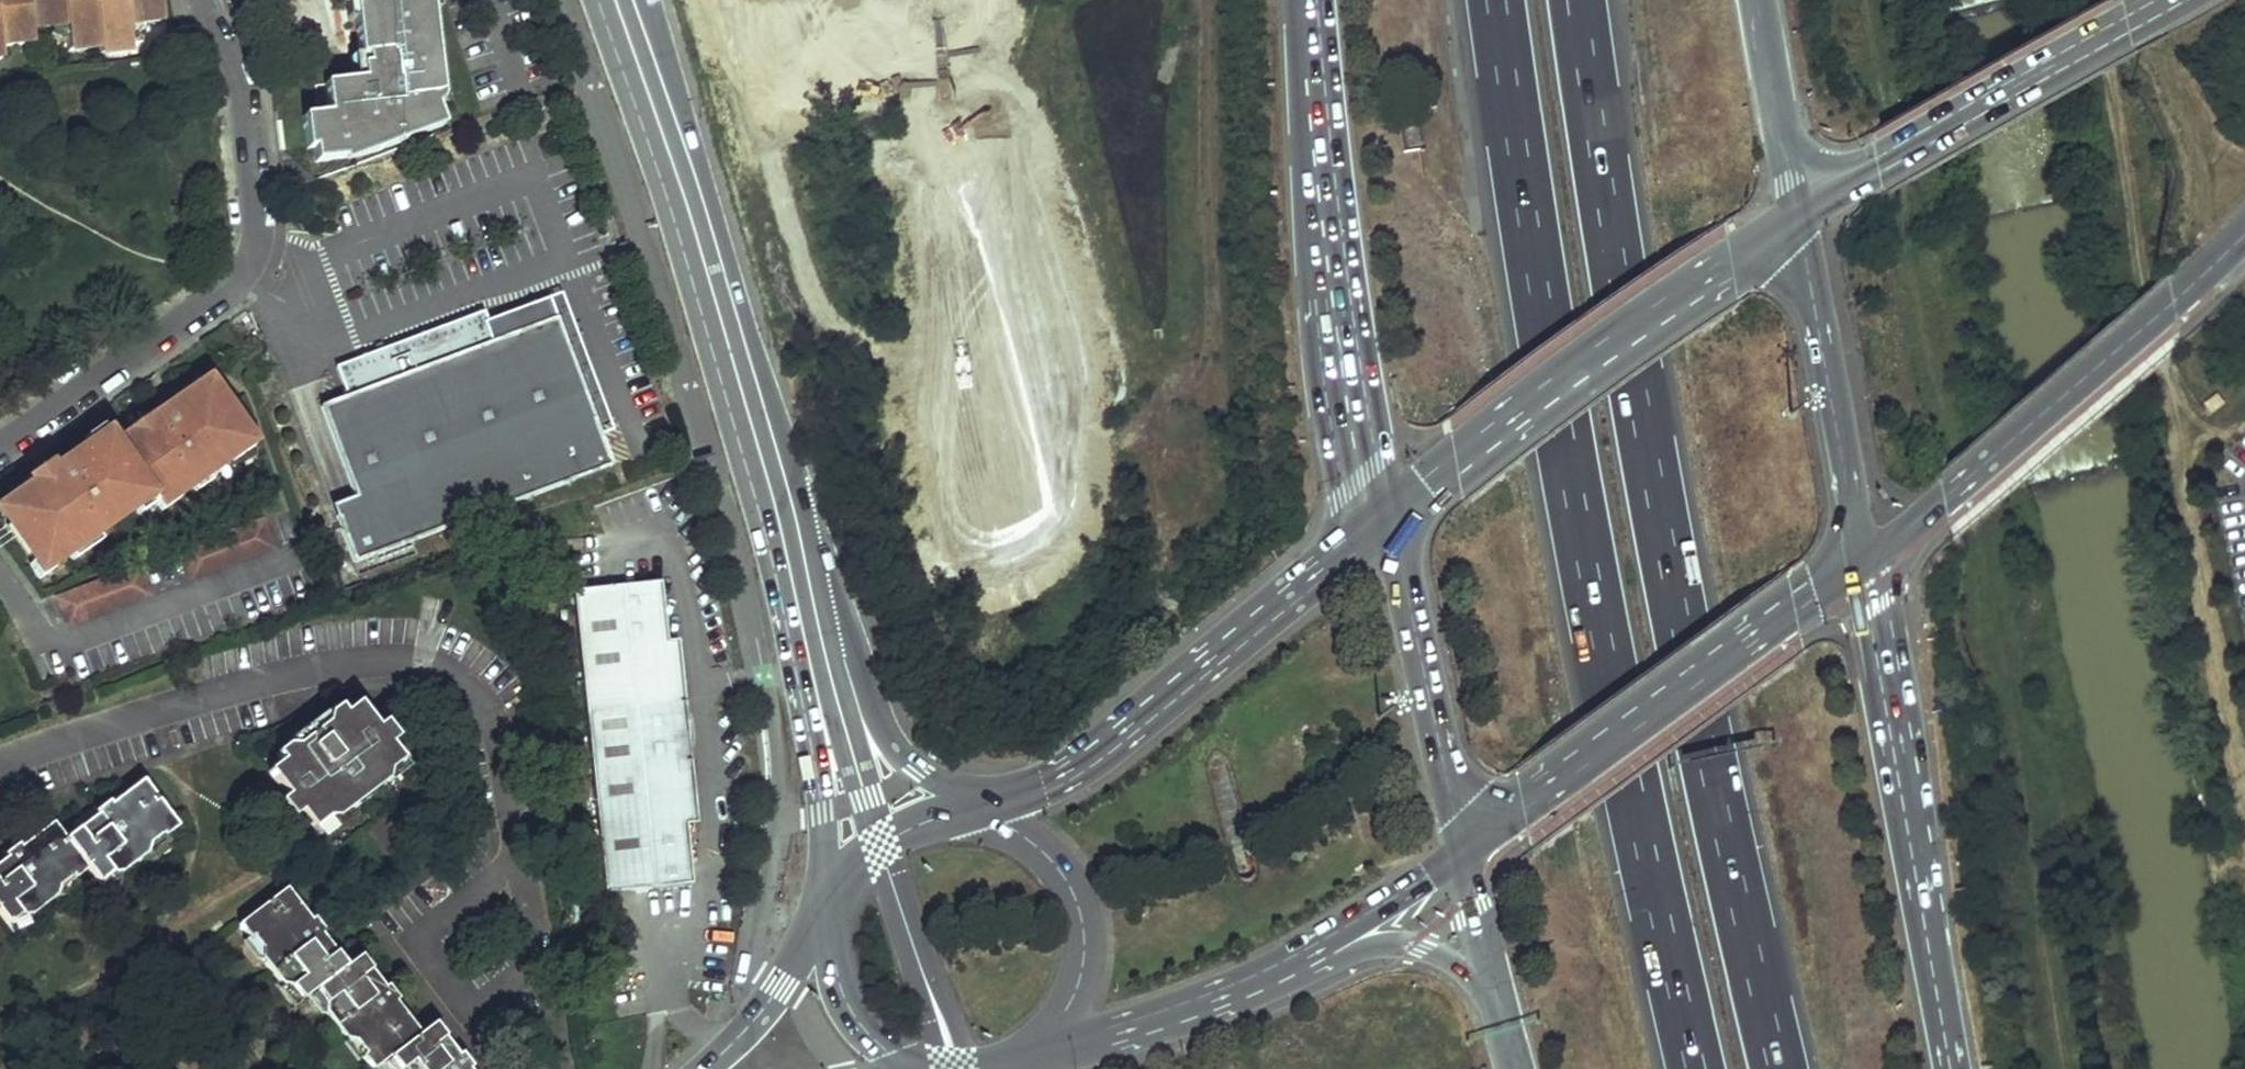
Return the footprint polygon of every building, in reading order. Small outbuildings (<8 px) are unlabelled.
[(2,59),(1,48),(66,40),(65,29),(79,27),(96,25),(98,42),(99,55),(130,52),(128,38),(126,23),(141,22),(161,19),(158,0),(0,0),(0,59),(2,59)] [(360,56),(371,55),(374,78),(363,79),(325,83),(328,113),(303,116),(307,149),(314,148),(315,162),(344,159),(343,148),(363,146),(363,141),(372,140),(374,153),(405,141),(404,134),(432,131),(432,109),(439,107),(435,95),(443,92),(438,75),(443,73),(435,0),(354,0),(360,56)] [(142,30),(141,22),(126,23),(128,38),(135,38),(142,30)] [(96,25),(79,27),(80,35),(88,43),(98,42),(96,25)] [(371,55),(360,56),(363,79),(374,78),(371,55)] [(544,315),(589,432),(601,427),(548,292),(508,307),(516,326),(544,315)] [(483,339),(472,310),(348,359),(360,387),(333,398),(372,499),(350,508),(367,554),(401,540),(601,463),(589,432),(544,315),(516,326),(483,339)] [(246,437),(212,389),(196,400),(190,392),(164,411),(165,412),(116,447),(106,434),(5,504),(15,519),(7,525),(33,563),(42,556),(49,566),(149,496),(153,501),(171,489),(175,495),(229,457),(225,451),(246,437)] [(2206,407),(2213,415),(2224,406),(2218,398),(2206,407)] [(407,553),(401,540),(367,554),(372,567),(407,553)] [(666,643),(660,583),(573,591),(604,895),(691,886),(685,826),(696,825),(677,642),(666,643)] [(339,707),(328,716),(329,723),(295,748),(286,747),(276,753),(277,765),(268,772),(287,797),(279,802),(292,819),(299,813),(312,830),(326,819),(336,819),(385,782),(388,772),(401,762),(389,745),(396,740),(383,723),(376,728),(358,704),(344,714),(339,707)] [(329,723),(328,716),(320,712),(286,737),(286,747),(295,748),(329,723)] [(388,772),(385,782),(394,780),(407,770),(401,762),(388,772)] [(12,922),(24,913),(36,915),(58,897),(58,885),(71,874),(75,879),(88,869),(97,881),(116,866),(124,867),(147,848),(150,838),(162,828),(165,831),(179,821),(143,778),(114,800),(112,797),(98,809),(96,806),(81,818),(66,829),(71,834),(64,840),(50,824),(22,846),(19,842),(5,853),(3,850),(0,852),(0,907),(12,922)] [(326,819),(312,830),(319,838),(331,828),(336,819),(326,819)] [(150,838),(147,848),(154,849),(170,836),(165,831),(162,828),(150,838)] [(116,866),(97,881),(104,889),(123,874),(124,867),(116,866)] [(58,885),(58,897),(65,899),(81,885),(75,879),(71,874),(58,885)] [(238,925),(247,937),(250,935),(262,951),(263,955),(282,980),(287,983),(301,1002),(307,998),(314,992),(328,1009),(328,1018),(346,1042),(354,1043),(365,1058),(364,1059),(371,1068),(376,1068),(391,1058),(399,1068),(471,1068),(461,1055),(458,1057),(433,1025),(420,1036),(395,1004),(398,1002),(387,988),(384,990),(359,958),(345,968),(321,937),(324,935),(313,920),(310,922),(284,889),(238,925)] [(24,913),(12,922),(20,933),(36,921),(36,915),(24,913)] [(262,951),(250,935),(247,937),(242,941),(254,957),(263,958),(263,955),(262,951)] [(287,983),(282,980),(279,989),(294,1008),(301,1002),(287,983)] [(328,1009),(314,992),(307,998),(321,1016),(328,1018),(328,1009)] [(354,1043),(346,1042),(346,1048),(359,1063),(364,1059),(365,1058),(354,1043)] [(382,1065),(385,1068),(399,1068),(391,1058),(382,1065)]
